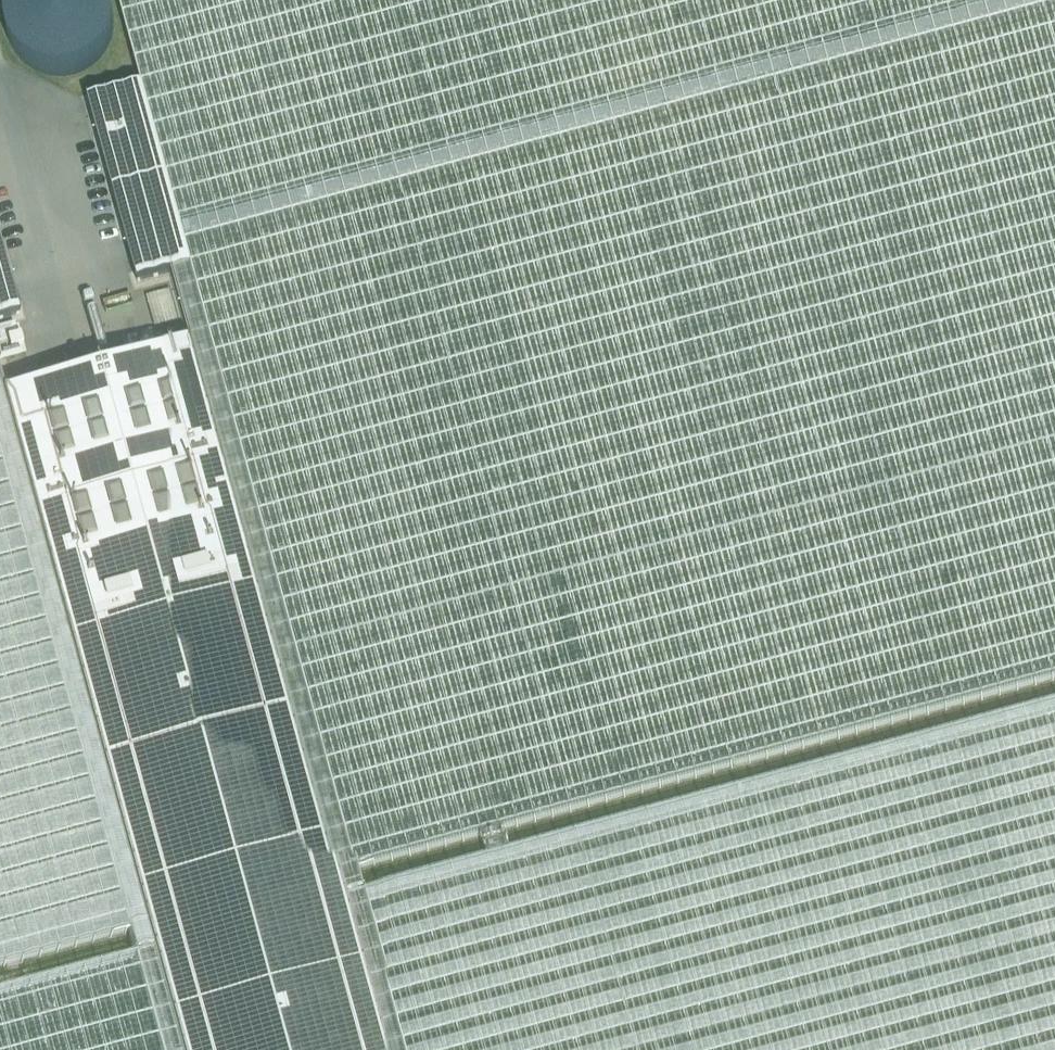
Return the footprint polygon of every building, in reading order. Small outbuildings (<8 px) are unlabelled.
[(1,392),(0,389),(0,966),(130,931),(137,956),(0,993),(0,1049),(1054,1049),(1054,705),(360,895),(353,870),(1054,678),(1054,0),(117,0),(141,85),(87,100),(137,283),(173,274),(191,341),(1,392)] [(113,23),(113,18),(112,12),(111,7),(109,2),(108,0),(11,0),(10,2),(8,7),(7,13),(6,18),(6,23),(6,28),(7,33),(8,39),(10,43),(12,48),(15,53),(18,57),(21,61),(25,64),(29,68),(34,70),(39,73),(44,74),(49,76),(54,76),(59,77),(64,76),(70,76),(75,74),(80,73),(84,70),(89,68),(93,64),(97,61),(101,57),(104,53),(107,48),(109,43),(111,39),(112,33),(113,28),(113,23)] [(18,316),(0,248),(0,321),(18,316)]
